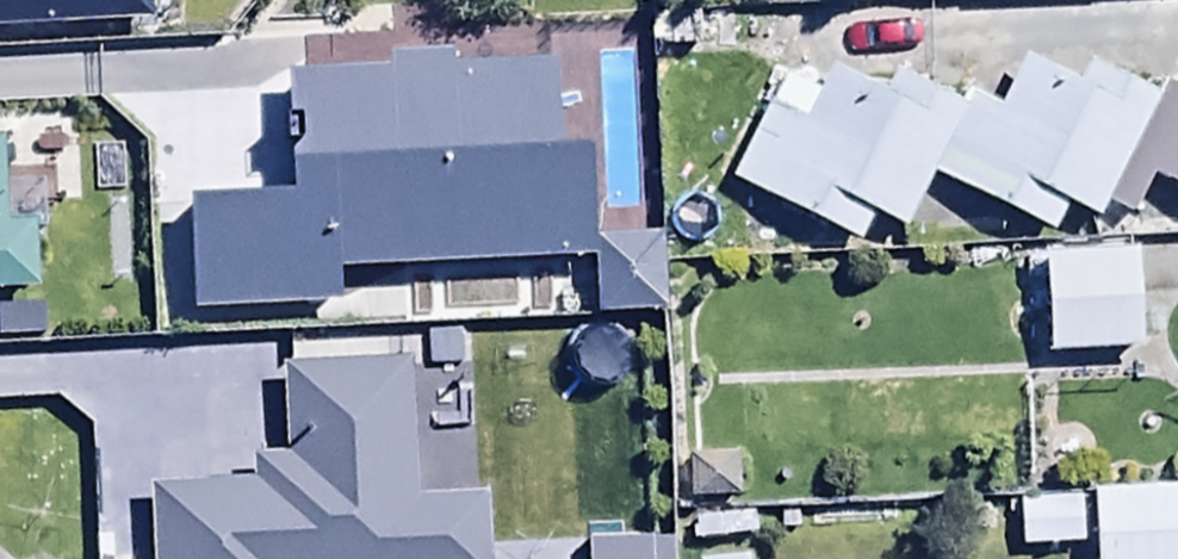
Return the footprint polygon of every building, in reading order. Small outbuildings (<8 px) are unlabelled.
[(150,23),(149,0),(0,0),(0,33),(150,23)] [(1151,101),(1087,68),(1076,91),(1022,64),(996,114),(973,102),(965,116),(891,78),(881,99),(826,71),(813,96),(783,81),(731,182),(855,244),(867,220),(902,238),(933,177),(1053,238),(1066,212),(1093,226),(1103,206),(1133,222),(1153,183),(1177,196),(1177,92),(1160,83),(1151,101)] [(0,68),(0,127),(31,126),(30,67),(0,68)] [(34,298),(31,229),(2,230),(0,176),(0,299),(34,298)] [(1135,252),(1043,256),(1048,360),(1140,356),(1135,252)] [(1,363),(3,435),(96,432),(94,360),(1,363)] [(1090,492),(1091,558),(1177,558),(1177,491),(1090,492)] [(1080,504),(1017,506),(1018,551),(1081,548),(1080,504)] [(224,558),(421,558),(420,538),(224,546),(224,558)]
